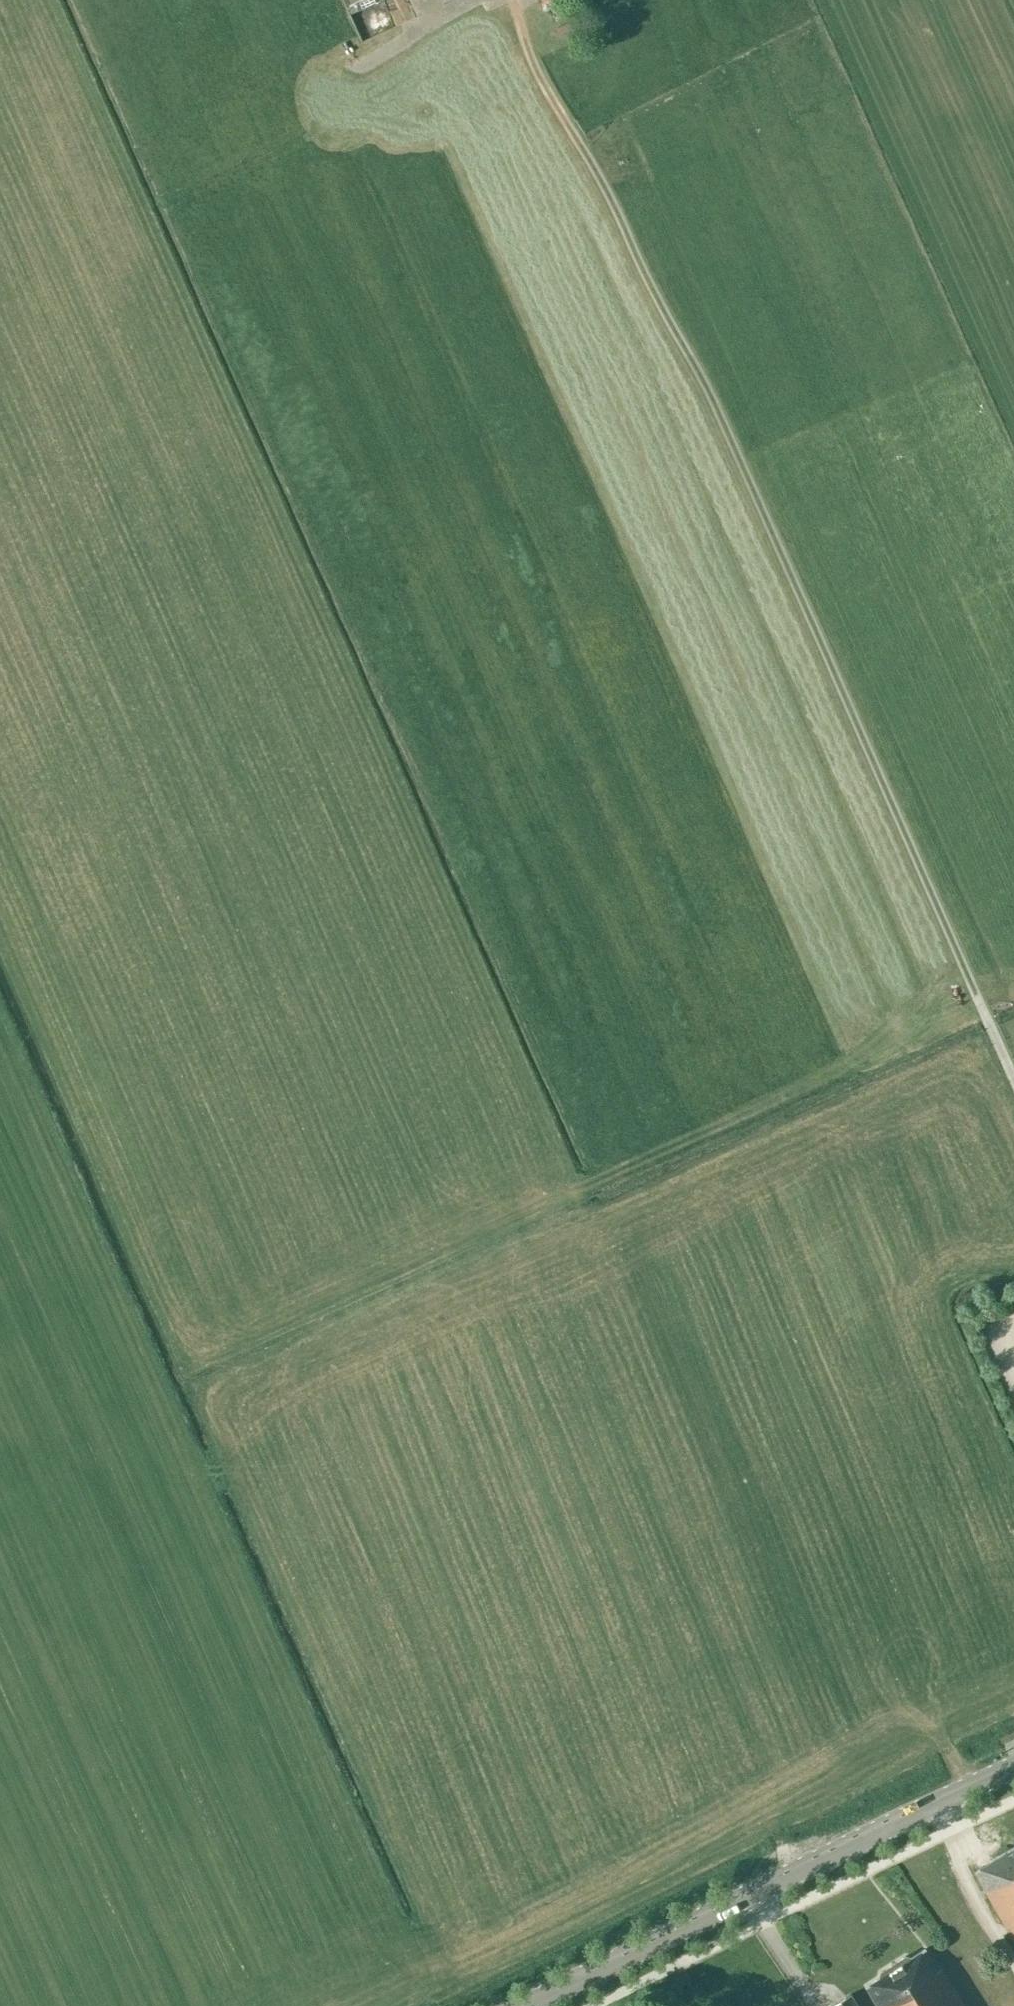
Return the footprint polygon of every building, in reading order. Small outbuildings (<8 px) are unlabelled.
[(990,1860),(991,1862),(974,1871),(1013,1941),(1013,1846),(990,1860)] [(941,1968),(937,1971),(934,1966),(935,1965),(924,1948),(911,1957),(905,1956),(880,1972),(880,1977),(866,1986),(879,2005),(965,2005),(941,1968)] [(831,2005),(832,2005),(857,2005),(850,1994),(831,2005)]
